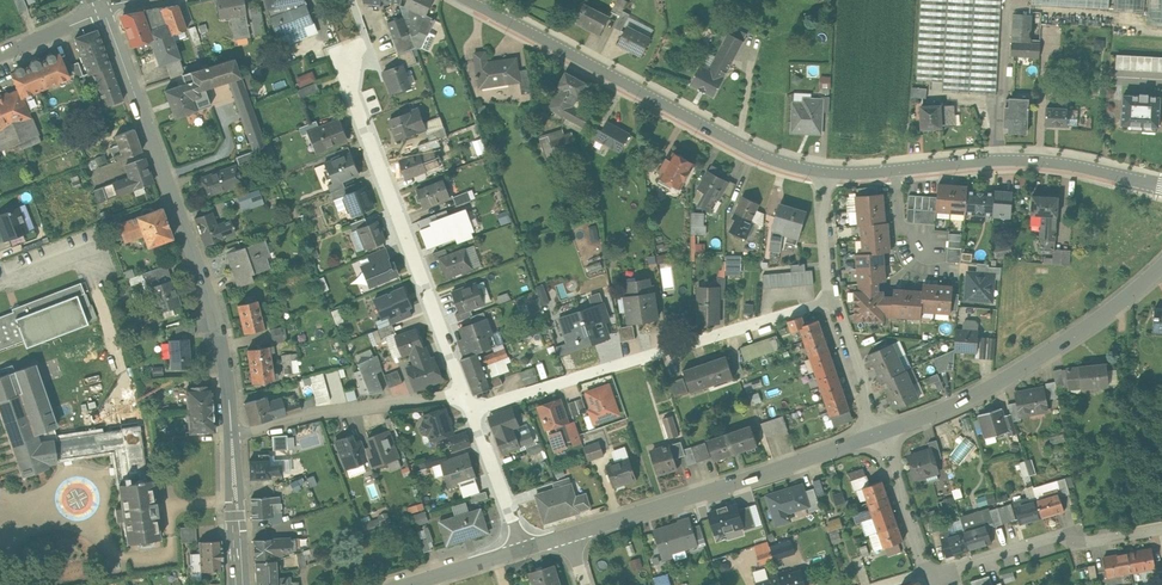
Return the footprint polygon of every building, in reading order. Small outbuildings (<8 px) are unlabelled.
[(20,14),(29,10),(25,0),(15,0),(20,14)] [(220,18),(228,16),(230,27),(232,27),(234,38),(249,35),(248,25),(249,25),(249,23),(247,23),(243,0),(217,0),(220,18)] [(266,9),(267,9),(270,17),(283,12),(286,11),(284,2),(286,2),(285,0),(265,0),(266,9)] [(286,2),(284,2),(286,11),(307,3),(306,0),(285,0),(286,2)] [(405,6),(409,7),(405,17),(406,20),(414,24),(415,26),(429,32),(435,19),(426,15),(434,0),(407,0),(405,6)] [(612,11),(620,16),(623,10),(628,1),(626,0),(617,0),(612,11)] [(997,94),(1002,0),(921,0),(916,79),(933,80),(943,81),(943,91),(997,94)] [(1032,5),(1109,9),(1110,0),(1032,0),(1032,5)] [(1114,11),(1145,13),(1146,0),(1114,0),(1114,11)] [(1147,25),(1161,26),(1161,0),(1149,0),(1147,25)] [(307,3),(286,11),(283,13),(290,32),(314,22),(307,3)] [(609,17),(584,4),(575,21),(600,34),(609,17)] [(178,5),(161,8),(169,32),(170,35),(171,35),(186,29),(178,5)] [(402,5),(389,9),(395,25),(407,21),(406,20),(405,17),(402,5)] [(260,7),(249,9),(254,35),(264,34),(260,7)] [(161,8),(142,11),(151,39),(156,37),(169,32),(161,8)] [(620,16),(615,27),(622,30),(630,14),(623,10),(620,16)] [(142,11),(120,15),(132,46),(151,39),(142,11)] [(1042,12),(1033,11),(1032,14),(1031,42),(1041,43),(1042,12)] [(283,12),(270,17),(277,36),(290,32),(283,13),(283,12)] [(1032,14),(1013,13),(1012,41),(1031,42),(1032,14)] [(414,24),(406,20),(412,35),(412,36),(418,34),(415,26),(414,24)] [(407,21),(395,25),(396,28),(391,30),(395,41),(412,35),(407,21)] [(314,22),(290,32),(294,40),(318,31),(314,22)] [(195,26),(189,28),(193,41),(200,39),(195,26)] [(651,38),(627,26),(618,43),(642,55),(651,38)] [(747,33),(732,26),(729,32),(744,40),(747,33)] [(97,29),(75,38),(81,56),(80,56),(83,62),(84,62),(88,73),(92,72),(110,65),(97,29)] [(169,32),(156,37),(165,62),(178,58),(179,57),(171,35),(170,35),(169,32)] [(290,32),(277,36),(281,45),(294,40),(290,32)] [(729,32),(710,69),(725,76),(744,40),(729,32)] [(1105,40),(1095,39),(1094,49),(1103,50),(1105,40)] [(1031,42),(1012,41),(1011,56),(1040,57),(1041,43),(1031,42)] [(487,51),(475,53),(475,54),(478,69),(477,69),(477,70),(478,75),(476,76),(476,78),(479,77),(480,87),(493,86),(492,83),(508,80),(509,83),(510,83),(520,81),(519,70),(517,58),(508,59),(508,60),(487,63),(485,52),(487,52),(487,51)] [(51,53),(47,54),(46,58),(46,59),(41,62),(40,60),(35,58),(31,60),(29,64),(30,66),(24,68),(23,67),(20,65),(16,67),(15,70),(15,72),(12,73),(13,74),(19,89),(22,96),(36,90),(68,78),(67,77),(58,54),(55,56),(55,54),(51,53)] [(1117,54),(1116,68),(1161,71),(1161,57),(1117,54)] [(178,58),(165,62),(171,77),(182,74),(184,73),(178,58)] [(184,73),(182,74),(185,83),(187,83),(196,110),(210,105),(206,94),(203,95),(201,90),(229,81),(254,151),(257,150),(263,148),(266,147),(240,73),(234,58),(184,73)] [(78,62),(71,64),(76,77),(83,75),(78,62)] [(403,64),(384,71),(392,93),(411,86),(403,64)] [(710,69),(701,64),(689,84),(714,97),(725,77),(725,76),(710,69)] [(110,65),(92,72),(105,107),(123,100),(110,65)] [(295,75),(298,84),(316,77),(313,69),(295,75)] [(528,69),(519,70),(520,81),(522,94),(532,92),(528,69)] [(559,86),(548,107),(556,112),(567,117),(587,128),(593,117),(577,108),(583,98),(579,96),(586,83),(566,72),(558,85),(559,86)] [(820,74),(819,86),(830,86),(830,75),(820,74)] [(943,91),(943,81),(933,80),(933,90),(943,91)] [(317,82),(297,90),(300,98),(320,90),(317,82)] [(185,83),(165,91),(174,118),(196,110),(187,83),(185,83)] [(927,88),(912,87),(912,97),(926,98),(927,88)] [(0,97),(0,130),(31,117),(29,112),(22,96),(19,89),(18,89),(18,90),(0,97)] [(36,90),(22,96),(29,112),(43,107),(36,90)] [(1068,91),(1057,90),(1057,107),(1046,107),(1046,125),(1067,126),(1067,125),(1077,125),(1078,110),(1067,109),(1068,91)] [(1161,96),(1123,94),(1121,124),(1159,127),(1161,96)] [(830,96),(822,96),(822,99),(823,99),(822,112),(829,112),(830,96)] [(1028,99),(1006,98),(1005,126),(1009,126),(1009,131),(1026,132),(1027,119),(1030,120),(1030,109),(1030,108),(1030,107),(1028,107),(1028,99)] [(811,104),(794,103),(792,131),(821,133),(822,112),(823,99),(822,99),(811,99),(811,104)] [(955,104),(940,105),(941,127),(956,126),(955,104)] [(940,105),(921,106),(922,128),(923,128),(924,130),(931,130),(931,127),(941,127),(940,105)] [(419,108),(390,119),(398,140),(426,129),(427,133),(444,126),(441,117),(440,117),(424,123),(419,108)] [(567,117),(556,112),(554,116),(564,122),(567,117)] [(31,117),(0,130),(0,145),(2,150),(38,135),(31,117)] [(620,152),(631,132),(606,119),(595,138),(620,152)] [(320,128),(310,132),(310,133),(311,133),(318,150),(317,150),(317,151),(346,140),(338,120),(320,128)] [(317,121),(300,127),(303,135),(310,132),(320,128),(317,121)] [(444,126),(427,133),(430,140),(447,134),(444,126)] [(134,128),(115,135),(121,153),(123,158),(142,151),(134,128)] [(549,135),(549,134),(540,137),(548,163),(551,174),(560,171),(556,160),(560,158),(554,138),(564,135),(563,130),(549,135)] [(564,135),(554,138),(560,158),(578,153),(573,132),(564,135)] [(41,141),(38,135),(2,150),(5,156),(41,141)] [(263,148),(257,150),(259,156),(265,154),(263,148)] [(254,151),(236,157),(239,165),(260,158),(259,156),(257,150),(254,151)] [(112,152),(92,160),(96,169),(123,158),(121,153),(114,156),(112,152)] [(680,154),(677,154),(674,152),(670,160),(667,158),(661,169),(664,171),(661,177),(662,177),(659,181),(671,188),(673,184),(681,188),(694,163),(685,158),(684,156),(682,154),(680,154)] [(352,153),(325,164),(333,183),(333,184),(342,180),(360,173),(352,153)] [(421,153),(401,160),(407,177),(427,170),(421,153)] [(130,177),(118,181),(112,183),(117,196),(120,194),(153,182),(152,182),(144,159),(144,158),(126,165),(126,166),(126,165),(130,177)] [(236,165),(198,179),(205,197),(206,196),(206,195),(219,190),(219,192),(243,183),(236,165)] [(726,180),(709,171),(699,189),(707,193),(715,197),(716,198),(726,180)] [(729,181),(723,193),(731,197),(736,183),(729,179),(728,181),(729,181)] [(342,180),(333,184),(333,183),(328,185),(331,192),(345,187),(342,180)] [(444,180),(418,190),(425,207),(451,198),(444,180)] [(112,183),(94,190),(98,203),(117,196),(112,183)] [(953,185),(938,184),(937,197),(936,210),(951,212),(953,185)] [(968,186),(953,185),(951,212),(966,213),(967,190),(968,186)] [(877,186),(858,188),(859,195),(878,193),(877,186)] [(345,187),(331,192),(334,199),(344,195),(347,193),(345,187)] [(347,193),(344,195),(352,215),(373,207),(365,187),(347,193)] [(259,190),(238,197),(241,205),(254,201),(256,206),(264,203),(259,190)] [(995,192),(967,190),(966,213),(993,214),(995,192)] [(468,191),(454,197),(457,205),(472,200),(468,191)] [(1012,192),(995,191),(993,214),(993,215),(1010,216),(1012,192)] [(715,197),(707,193),(700,205),(709,209),(715,197)] [(859,195),(856,195),(857,210),(884,208),(883,193),(878,193),(859,195)] [(917,195),(909,194),(908,208),(915,209),(917,195)] [(760,203),(743,195),(735,213),(751,221),(752,220),(754,221),(763,225),(764,213),(757,210),(760,203)] [(1059,196),(1032,195),(1031,215),(1041,215),(1057,216),(1058,216),(1059,196)] [(937,197),(930,196),(929,210),(936,210),(937,197)] [(806,211),(786,205),(785,208),(779,207),(773,227),(772,231),(769,250),(781,252),(783,233),(798,238),(796,244),(797,244),(806,211)] [(447,212),(446,209),(417,219),(426,247),(456,238),(457,242),(475,236),(465,206),(447,212)] [(15,209),(18,208),(17,207),(0,214),(0,227),(5,240),(8,239),(27,232),(27,231),(22,220),(20,221),(15,209)] [(160,208),(150,212),(148,212),(148,213),(119,224),(125,241),(143,234),(147,245),(147,247),(149,246),(171,238),(173,238),(172,236),(168,226),(169,226),(166,219),(165,219),(162,209),(162,207),(160,208)] [(884,208),(857,210),(859,225),(861,225),(861,224),(886,222),(884,208)] [(915,209),(908,208),(907,222),(914,222),(915,209)] [(936,210),(929,210),(928,224),(935,224),(936,210)] [(691,211),(691,233),(705,233),(705,211),(691,211)] [(230,220),(217,225),(212,212),(195,218),(205,244),(204,244),(205,245),(222,239),(222,238),(235,233),(233,227),(234,227),(234,225),(232,225),(230,220)] [(751,221),(735,213),(733,217),(737,220),(732,231),(746,238),(754,221),(752,220),(751,221)] [(1057,216),(1041,215),(1040,239),(1056,240),(1057,216)] [(365,218),(349,224),(352,231),(358,229),(358,228),(367,224),(365,218)] [(367,224),(358,228),(358,229),(365,249),(385,241),(377,221),(367,224)] [(886,222),(861,224),(861,225),(862,239),(889,236),(888,222),(886,222)] [(27,232),(8,239),(11,247),(37,237),(34,229),(27,231),(27,232)] [(963,234),(950,233),(949,240),(963,242),(963,234)] [(889,236),(862,239),(864,253),(883,251),(883,252),(890,251),(889,236)] [(1056,240),(1040,239),(1040,250),(1055,251),(1055,250),(1056,240)] [(264,240),(226,253),(235,278),(250,272),(251,274),(267,269),(261,254),(268,251),(264,240)] [(1011,242),(994,246),(997,258),(1013,255),(1011,242)] [(386,248),(368,255),(373,266),(363,270),(369,286),(399,274),(394,262),(391,264),(388,258),(390,257),(386,248)] [(445,248),(433,253),(436,260),(440,258),(448,255),(445,248)] [(448,255),(440,258),(447,277),(473,267),(465,248),(448,255)] [(1070,250),(1055,250),(1055,251),(1055,263),(1069,263),(1070,250)] [(883,251),(864,253),(856,253),(858,268),(885,266),(883,252),(883,251)] [(741,273),(741,253),(725,253),(725,273),(741,273)] [(962,255),(948,254),(947,261),(961,262),(962,255)] [(805,263),(791,264),(792,271),(798,271),(805,270),(806,270),(805,263)] [(167,264),(151,270),(154,279),(170,273),(167,264)] [(1001,279),(1002,268),(989,267),(989,264),(978,264),(978,274),(991,275),(991,279),(1001,279)] [(662,267),(663,284),(672,283),(671,266),(662,267)] [(885,266),(858,268),(859,283),(860,283),(878,281),(886,281),(885,266)] [(806,270),(805,270),(807,284),(814,284),(813,269),(806,270)] [(151,270),(142,273),(147,288),(152,286),(156,285),(154,279),(151,270)] [(805,270),(798,271),(800,285),(807,284),(805,270)] [(791,271),(784,272),(786,286),(793,286),(791,271)] [(792,271),(791,271),(793,286),(800,285),(798,271),(792,271)] [(250,272),(235,278),(239,286),(253,281),(251,274),(250,272)] [(784,272),(777,273),(778,287),(786,286),(784,272)] [(770,273),(763,274),(764,288),(771,288),(770,273)] [(777,273),(770,273),(771,288),(778,287),(777,273)] [(978,274),(969,273),(967,298),(989,299),(991,279),(991,275),(978,274)] [(649,278),(626,282),(628,296),(626,296),(629,322),(658,318),(654,292),(652,292),(649,278)] [(156,285),(152,286),(152,287),(154,286),(162,310),(160,311),(160,312),(181,305),(172,279),(156,285)] [(878,281),(860,283),(860,291),(855,291),(855,314),(857,317),(855,319),(855,320),(858,317),(860,320),(884,319),(884,315),(892,315),(894,296),(893,296),(884,296),(884,294),(880,291),(878,291),(878,281)] [(81,282),(12,309),(13,311),(24,340),(26,347),(87,323),(77,296),(85,293),(81,282)] [(543,282),(534,285),(536,291),(525,294),(531,313),(543,309),(541,305),(550,302),(543,282)] [(477,283),(453,292),(460,312),(471,309),(485,304),(477,283)] [(938,285),(923,284),(923,291),(922,310),(922,311),(936,312),(938,285)] [(953,286),(938,285),(936,312),(951,313),(951,310),(952,293),(953,286)] [(399,289),(374,299),(380,313),(382,318),(386,316),(387,316),(388,315),(408,307),(412,306),(406,292),(404,287),(399,289)] [(718,289),(699,289),(699,321),(718,321),(718,298),(718,289)] [(909,290),(894,289),(893,296),(894,296),(892,315),(907,317),(909,290)] [(923,291),(909,290),(907,317),(921,318),(922,311),(922,310),(923,291)] [(959,294),(952,293),(951,310),(958,310),(959,294)] [(256,300),(238,304),(245,333),(263,328),(256,300)] [(278,303),(270,305),(275,322),(283,320),(278,303)] [(604,303),(590,308),(595,324),(603,321),(610,319),(604,303)] [(408,307),(388,315),(392,324),(412,316),(408,307)] [(1156,308),(1156,307),(1155,307),(1153,331),(1154,331),(1154,330),(1161,331),(1161,308),(1156,308)] [(590,308),(559,319),(564,334),(566,334),(568,342),(557,346),(559,354),(608,337),(603,321),(595,324),(590,308)] [(471,309),(460,312),(456,313),(458,321),(471,316),(473,315),(471,309)] [(0,316),(0,349),(24,340),(13,311),(0,316)] [(473,315),(471,316),(473,323),(487,318),(484,311),(473,315)] [(473,323),(461,327),(466,342),(461,344),(465,356),(466,357),(479,352),(480,352),(497,345),(487,318),(473,323)] [(819,319),(799,326),(805,341),(824,335),(819,319)] [(194,320),(179,325),(180,335),(195,334),(194,320)] [(963,329),(957,329),(957,328),(955,349),(955,351),(956,351),(976,352),(977,352),(978,336),(979,324),(976,321),(967,320),(963,323),(963,329)] [(633,324),(619,327),(621,341),(636,338),(633,324)] [(284,326),(270,329),(272,336),(286,333),(284,326)] [(378,330),(372,332),(377,344),(385,341),(384,337),(381,339),(378,330)] [(418,333),(409,336),(408,332),(396,337),(403,355),(412,352),(424,347),(418,333)] [(286,333),(272,336),(273,343),(287,340),(286,333)] [(777,335),(741,347),(746,361),(782,349),(777,335)] [(824,335),(805,341),(810,356),(829,349),(824,335)] [(996,337),(978,336),(977,352),(976,352),(976,358),(994,359),(996,337)] [(189,338),(169,340),(171,369),(191,367),(189,338)] [(886,338),(873,344),(875,350),(889,345),(886,338)] [(875,350),(868,353),(872,361),(873,360),(876,367),(899,357),(892,343),(889,345),(875,350)] [(269,346),(248,349),(251,366),(271,363),(270,352),(269,346)] [(424,347),(412,352),(414,358),(427,353),(425,347),(424,347)] [(371,348),(355,353),(357,359),(373,354),(371,348)] [(829,349),(810,356),(815,371),(834,364),(829,349)] [(955,349),(944,354),(946,369),(953,370),(954,363),(955,351),(955,349)] [(484,358),(490,375),(509,369),(506,361),(510,360),(507,350),(484,358)] [(298,371),(296,351),(281,353),(283,372),(298,371)] [(468,376),(486,369),(480,352),(479,352),(466,357),(465,356),(461,358),(468,376)] [(427,353),(414,358),(417,365),(430,360),(427,353)] [(944,354),(934,358),(940,372),(946,369),(944,354)] [(377,355),(370,358),(376,372),(383,370),(377,355)] [(726,355),(683,370),(691,392),(734,377),(726,355)] [(899,357),(876,367),(879,373),(878,374),(881,382),(882,381),(905,371),(905,370),(899,357)] [(370,358),(357,363),(360,369),(354,372),(360,386),(358,387),(360,393),(384,391),(376,372),(370,358)] [(417,365),(409,368),(416,388),(417,388),(441,379),(442,379),(434,359),(430,360),(417,365)] [(271,363),(251,366),(253,383),(274,380),(273,373),(271,363)] [(14,371),(8,373),(0,376),(0,406),(24,475),(48,467),(46,463),(57,462),(55,449),(62,448),(60,438),(58,439),(54,427),(55,427),(33,364),(14,371)] [(834,364),(815,371),(820,386),(840,379),(834,364)] [(1107,364),(1080,367),(1068,368),(1069,388),(1109,384),(1107,364)] [(535,367),(521,371),(525,385),(539,381),(535,367)] [(1062,368),(1054,370),(1056,381),(1057,387),(1065,386),(1062,368)] [(338,369),(306,378),(312,400),(344,391),(338,369)] [(486,369),(468,376),(475,394),(503,384),(500,375),(490,378),(486,369)] [(398,370),(385,375),(390,388),(403,383),(398,370)] [(905,371),(882,381),(885,388),(887,387),(890,394),(912,384),(906,370),(905,370),(905,371)] [(938,373),(925,379),(928,385),(935,382),(941,379),(938,373)] [(684,377),(669,382),(675,397),(689,392),(684,377)] [(840,379),(820,386),(825,401),(845,394),(840,379)] [(941,379),(935,382),(939,390),(944,388),(941,379)] [(1056,381),(1046,383),(1049,398),(1059,396),(1057,387),(1056,381)] [(912,384),(890,394),(893,400),(891,401),(895,409),(919,398),(912,384)] [(609,385),(587,392),(593,409),(591,414),(593,418),(598,421),(619,413),(609,385)] [(207,386),(192,387),(192,389),(187,389),(189,411),(213,409),(212,396),(213,396),(212,390),(212,387),(207,388),(207,386)] [(346,399),(355,397),(354,388),(345,389),(346,399)] [(1044,388),(1016,393),(1017,402),(1020,415),(1021,415),(1048,410),(1044,388)] [(845,394),(825,401),(831,416),(850,409),(845,394)] [(265,397),(245,403),(250,424),(271,418),(266,402),(265,397)] [(281,397),(266,402),(271,418),(286,414),(281,397)] [(582,398),(569,402),(573,416),(587,411),(582,398)] [(560,400),(540,407),(547,428),(555,425),(563,423),(567,421),(560,400)] [(1020,415),(1017,402),(1008,404),(1011,413),(1013,421),(1021,419),(1021,415),(1020,415)] [(69,404),(59,407),(61,414),(70,412),(69,404)] [(1002,407),(978,414),(985,435),(993,433),(994,436),(1008,431),(1009,431),(1004,415),(1002,407)] [(445,408),(425,414),(427,422),(423,423),(421,427),(422,432),(427,434),(431,433),(433,440),(434,440),(434,441),(438,443),(442,441),(444,438),(444,437),(454,433),(445,408)] [(213,409),(189,411),(190,433),(197,432),(197,433),(208,432),(208,431),(214,431),(214,429),(215,429),(214,422),(213,409)] [(850,409),(831,416),(834,425),(853,419),(850,409)] [(512,410),(491,418),(497,434),(495,435),(502,453),(521,446),(534,441),(527,423),(518,427),(516,421),(518,417),(516,413),(513,412),(512,410)] [(1011,413),(1004,415),(1009,431),(1008,431),(1010,436),(1017,433),(1013,421),(1011,413)] [(672,415),(663,418),(670,438),(678,435),(672,415)] [(783,415),(761,423),(766,436),(788,429),(783,415)] [(391,417),(385,419),(390,430),(396,428),(391,417)] [(575,421),(567,424),(573,440),(574,444),(582,441),(575,421)] [(563,423),(555,425),(558,432),(550,435),(555,451),(566,447),(565,443),(573,440),(568,425),(564,426),(563,423)] [(751,424),(707,440),(714,460),(758,445),(751,424)] [(141,425),(121,428),(121,429),(123,439),(129,482),(118,484),(122,507),(115,508),(117,521),(124,520),(127,543),(160,538),(157,515),(158,515),(156,502),(155,502),(151,479),(148,479),(140,426),(141,426),(141,425)] [(121,429),(60,438),(62,448),(123,439),(121,429)] [(604,429),(596,432),(596,433),(597,432),(598,436),(586,440),(587,446),(600,441),(602,448),(609,446),(604,429)] [(388,430),(368,437),(374,454),(379,465),(399,458),(388,430)] [(466,432),(450,437),(455,450),(471,445),(466,432)] [(351,434),(336,440),(346,468),(362,462),(354,442),(351,434)] [(187,435),(173,437),(174,444),(187,442),(187,435)] [(287,435),(272,436),(273,450),(288,449),(287,435)] [(950,456),(960,463),(975,442),(964,435),(950,456)] [(937,439),(928,442),(931,449),(934,460),(942,458),(937,439)] [(362,440),(354,442),(362,462),(369,460),(368,456),(362,440)] [(587,446),(585,447),(585,446),(584,447),(589,460),(604,455),(602,448),(600,441),(587,446)] [(682,441),(670,444),(660,447),(661,450),(651,452),(658,474),(678,468),(675,458),(685,455),(685,454),(684,449),(682,441)] [(705,441),(692,446),(697,462),(711,457),(705,441)] [(542,442),(526,448),(529,455),(542,450),(544,449),(542,442)] [(692,446),(684,449),(685,454),(685,455),(688,465),(697,462),(692,446)] [(931,449),(909,456),(916,478),(919,479),(924,477),(928,482),(939,478),(937,471),(938,471),(934,460),(931,449)] [(446,453),(425,460),(428,467),(442,463),(442,462),(448,460),(446,453)] [(448,460),(442,462),(442,463),(450,486),(476,477),(468,453),(448,460)] [(374,454),(368,456),(369,460),(372,468),(379,465),(374,454)] [(629,458),(608,466),(607,465),(614,487),(615,487),(614,485),(624,482),(625,484),(625,483),(636,479),(636,480),(637,479),(629,457),(629,458)] [(260,460),(249,460),(250,478),(270,477),(269,459),(260,460)] [(1036,473),(1032,459),(1025,461),(1030,475),(1036,473)] [(1025,461),(1019,463),(1025,482),(1031,480),(1030,475),(1025,461)] [(867,475),(851,480),(855,490),(863,487),(870,484),(867,475)] [(570,477),(553,482),(555,489),(571,484),(572,484),(570,477)] [(820,477),(813,479),(818,495),(825,493),(820,477)] [(1066,478),(1057,480),(1062,496),(1071,494),(1066,481),(1066,478)] [(870,484),(863,487),(868,502),(887,495),(882,480),(870,484)] [(804,482),(765,494),(775,526),(793,521),(790,513),(809,507),(811,506),(806,490),(804,482)] [(555,489),(556,492),(537,498),(545,522),(563,516),(563,517),(580,511),(580,510),(590,507),(586,494),(576,497),(572,484),(571,484),(555,489)] [(814,487),(806,490),(811,506),(809,507),(810,511),(821,508),(814,487)] [(1058,489),(1043,493),(1044,497),(1037,499),(1042,517),(1064,511),(1058,489)] [(486,491),(470,496),(473,502),(489,497),(486,491)] [(976,498),(977,505),(986,503),(986,507),(1010,503),(1008,492),(976,498)] [(887,495),(868,502),(870,508),(853,514),(856,523),(873,517),(893,510),(887,495)] [(270,496),(251,497),(252,519),(271,518),(271,513),(271,508),(270,504),(270,496)] [(1037,499),(1023,503),(1022,499),(1014,502),(1020,523),(1042,517),(1037,499)] [(422,501),(409,505),(411,512),(424,507),(422,501)] [(707,512),(714,535),(744,526),(738,509),(737,503),(707,512)] [(1012,520),(1007,504),(998,507),(1003,523),(1012,520)] [(749,506),(738,509),(744,526),(745,529),(756,526),(749,506)] [(998,507),(989,510),(994,526),(1003,523),(998,507)] [(425,509),(413,512),(416,524),(428,520),(425,509)] [(893,510),(873,517),(878,532),(898,525),(893,510)] [(934,510),(926,512),(931,531),(940,529),(934,510)] [(482,512),(459,519),(457,516),(440,521),(447,541),(464,536),(463,533),(470,531),(472,537),(489,532),(482,512)] [(679,525),(666,529),(665,526),(654,530),(662,556),(673,553),(672,550),(684,546),(685,548),(698,545),(689,517),(678,521),(679,525)] [(985,520),(977,523),(978,527),(964,531),(969,549),(991,542),(985,520)] [(898,525),(878,532),(884,547),(903,540),(898,525)] [(196,526),(180,527),(181,542),(197,541),(196,526)] [(424,550),(435,547),(428,526),(417,530),(424,550)] [(964,531),(951,535),(950,531),(941,533),(947,556),(970,549),(969,549),(964,531)] [(290,537),(273,538),(274,550),(291,548),(290,537)] [(273,538),(254,539),(255,561),(274,560),(274,550),(273,538)] [(791,539),(770,546),(771,550),(774,560),(795,553),(791,539)] [(222,540),(199,541),(200,552),(190,553),(191,571),(213,570),(213,571),(215,571),(215,570),(223,569),(223,568),(222,559),(223,559),(223,557),(222,557),(222,552),(222,551),(221,541),(222,541),(222,540)] [(768,541),(754,546),(757,554),(771,550),(770,546),(768,541)] [(867,544),(860,547),(865,562),(877,559),(875,552),(870,554),(867,544)] [(1152,548),(1128,553),(1131,571),(1155,567),(1152,548)] [(771,550),(757,554),(760,564),(774,560),(771,550)] [(1128,553),(1104,557),(1107,576),(1131,571),(1128,553)] [(633,569),(642,566),(640,556),(630,559),(633,569)] [(274,560),(255,561),(256,572),(275,571),(274,560)] [(542,568),(531,571),(535,584),(560,584),(554,564),(542,568)] [(1095,564),(1088,565),(1090,579),(1097,578),(1095,564)] [(768,576),(766,569),(764,568),(754,571),(753,572),(757,584),(782,584),(778,573),(768,576)] [(789,573),(788,570),(778,573),(782,584),(806,584),(801,569),(789,573)] [(256,572),(256,584),(289,584),(288,576),(281,577),(280,571),(275,571),(256,572)] [(655,584),(671,584),(668,574),(654,576),(655,584)] [(971,581),(973,584),(993,584),(989,575),(971,581)]
